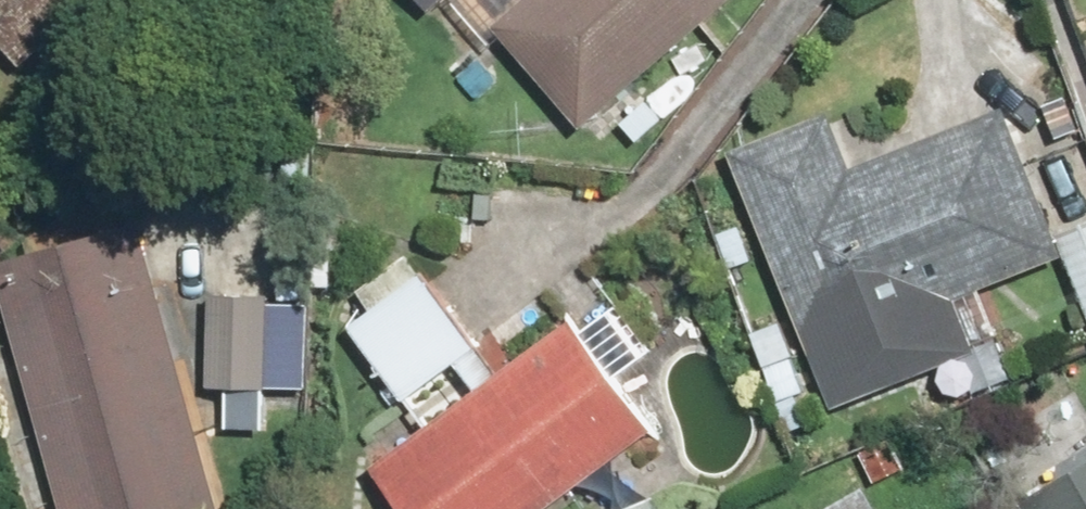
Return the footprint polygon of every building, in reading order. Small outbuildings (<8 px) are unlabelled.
[(11,11),(0,22),(0,40),(30,73),(108,0),(0,0),(11,11)] [(500,49),(509,41),(584,124),(721,0),(455,0),(500,49)] [(1055,233),(1007,107),(857,163),(838,113),(736,153),(830,402),(978,347),(958,296),(1063,256),(1085,316),(1085,221),(1055,233)] [(0,262),(0,275),(65,508),(218,508),(139,224),(0,262)] [(352,335),(429,433),(379,470),(410,508),(564,508),(662,431),(571,318),(503,373),(409,254),(362,292),(380,313),(352,335)] [(281,293),(217,290),(211,386),(234,388),(232,422),(273,425),(275,388),(314,390),(318,307),(281,304),(281,293)] [(1029,495),(1037,508),(1085,508),(1085,464),(1029,495)] [(879,477),(822,508),(897,508),(879,477)]
